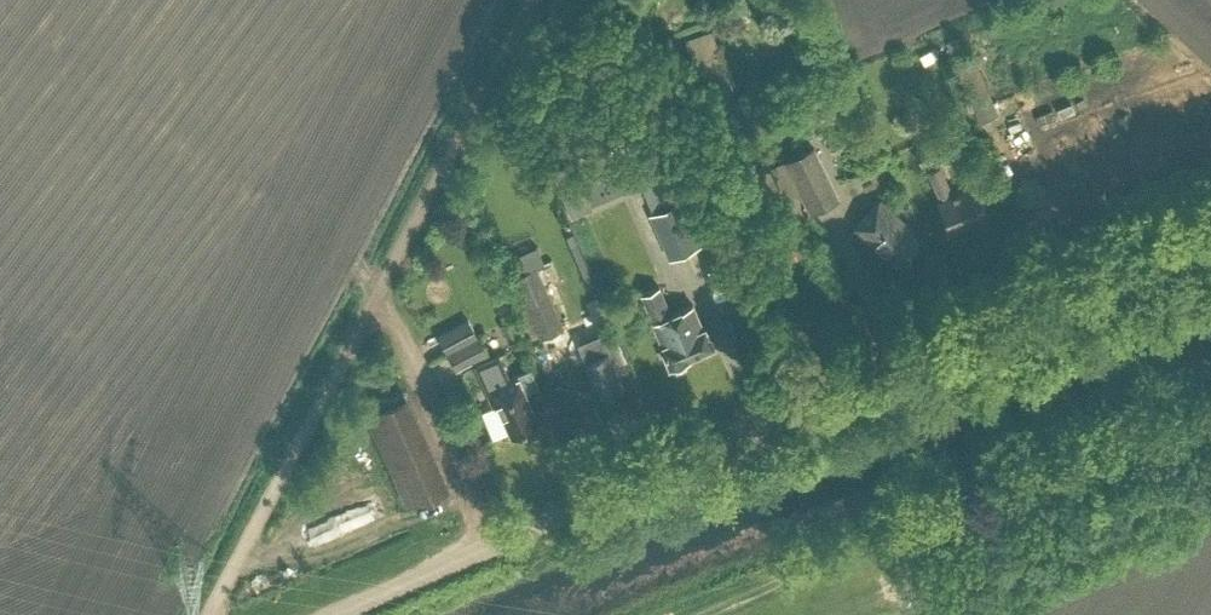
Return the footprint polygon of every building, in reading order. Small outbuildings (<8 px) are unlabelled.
[(951,58),(979,123),(997,115),(970,50),(951,58)] [(732,81),(722,53),(701,61),(710,88),(732,81)] [(1035,114),(1042,129),(1063,120),(1060,112),(1055,114),(1052,107),(1035,114)] [(1112,114),(1118,130),(1135,123),(1128,108),(1112,114)] [(915,145),(923,163),(948,150),(940,133),(915,145)] [(817,153),(801,161),(825,210),(841,202),(817,153)] [(935,200),(947,228),(984,212),(972,183),(951,193),(938,163),(927,168),(940,198),(935,200)] [(586,203),(572,171),(554,179),(568,211),(586,203)] [(909,223),(879,197),(851,227),(865,239),(868,236),(896,260),(916,237),(905,227),(909,223)] [(678,200),(646,214),(666,260),(698,246),(678,200)] [(535,329),(539,337),(561,328),(534,263),(511,274),(516,286),(507,290),(527,334),(535,329)] [(702,322),(698,324),(688,302),(667,311),(655,283),(638,290),(658,338),(655,339),(666,363),(686,355),(685,353),(694,349),(694,351),(711,344),(702,322)] [(434,332),(452,367),(482,352),(465,317),(434,332)] [(583,359),(596,392),(623,382),(617,369),(623,366),(610,333),(602,337),(602,338),(581,347),(586,358),(583,359)] [(472,362),(482,385),(489,402),(495,399),(509,430),(535,419),(514,371),(505,375),(494,352),(472,362)] [(363,413),(403,506),(446,486),(405,394),(363,413)] [(426,517),(452,508),(448,499),(423,507),(426,517)] [(346,534),(389,518),(384,504),(341,520),(346,534)]
